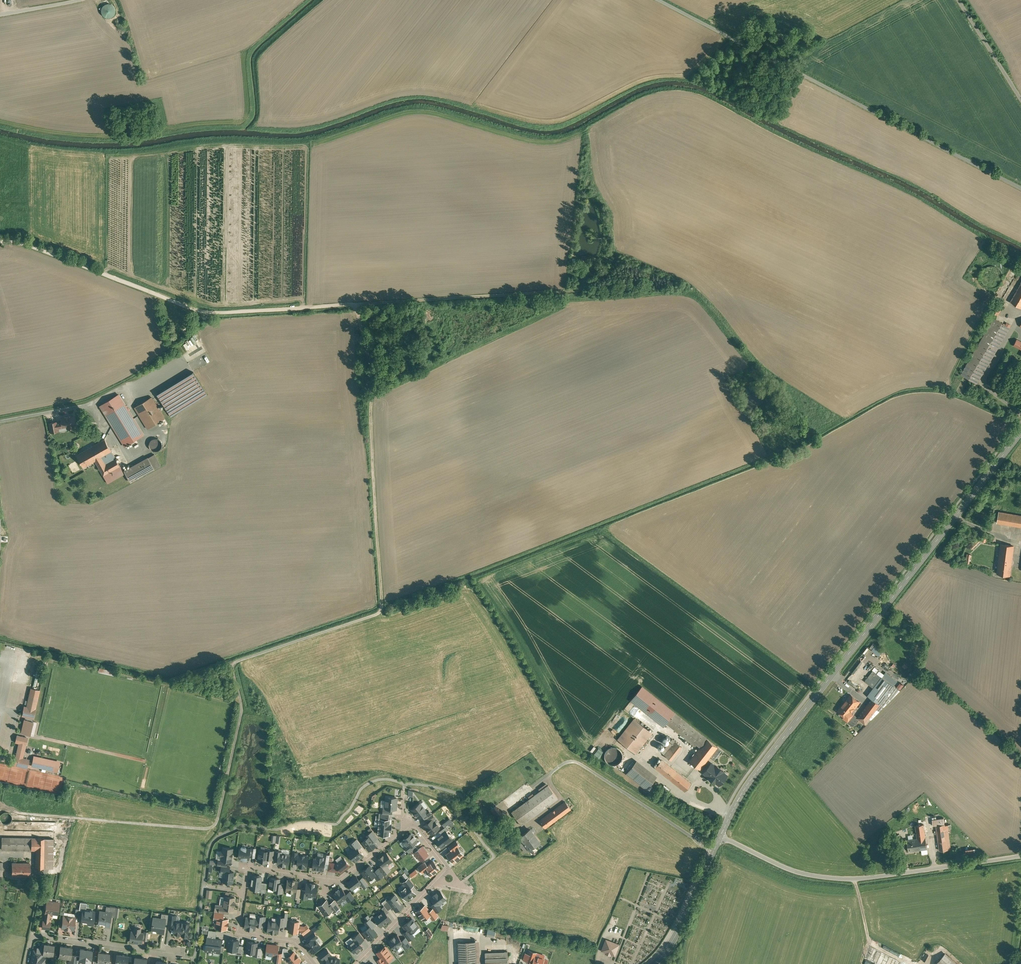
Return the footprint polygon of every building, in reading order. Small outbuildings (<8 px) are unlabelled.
[(105,3),(103,5),(101,8),(101,11),(102,13),(104,16),(105,17),(108,18),(111,17),(114,16),(115,14),(116,13),(117,10),(116,7),(115,5),(113,3),(110,2),(107,2),(105,3)] [(1010,301),(1020,307),(1020,282),(1010,301)] [(998,300),(992,311),(998,315),(1004,304),(998,300)] [(1010,327),(994,317),(961,373),(978,383),(1010,327)] [(185,348),(197,343),(194,335),(190,337),(191,339),(183,343),(185,348)] [(193,372),(157,394),(171,416),(207,394),(193,372)] [(143,435),(119,394),(100,406),(125,446),(143,435)] [(152,397),(135,407),(148,429),(165,418),(152,397)] [(70,416),(64,417),(64,418),(61,419),(62,422),(57,423),(58,428),(67,426),(68,429),(74,428),(73,425),(76,425),(74,416),(70,417),(70,416)] [(57,422),(49,423),(51,432),(58,431),(58,428),(57,423),(57,422)] [(98,428),(93,431),(96,436),(101,433),(98,428)] [(162,447),(162,445),(162,442),(160,440),(158,439),(155,438),(153,439),(151,440),(149,442),(149,445),(150,447),(151,449),(153,451),(156,451),(158,451),(160,449),(162,447)] [(105,439),(93,446),(95,450),(92,451),(97,459),(102,457),(112,451),(105,439)] [(93,446),(77,455),(84,467),(95,461),(97,459),(92,451),(95,450),(93,446)] [(112,451),(102,457),(106,464),(116,459),(112,451)] [(154,454),(148,458),(154,469),(160,465),(156,458),(154,454)] [(116,459),(106,464),(102,457),(97,459),(95,461),(108,483),(124,474),(116,459)] [(148,458),(124,471),(131,482),(154,469),(148,458)] [(998,523),(1020,526),(1020,514),(1000,511),(998,523)] [(977,538),(969,546),(974,550),(981,542),(977,538)] [(1001,543),(997,573),(1011,575),(1014,545),(1001,543)] [(869,648),(879,655),(883,650),(873,642),(869,648)] [(859,658),(864,661),(864,660),(863,660),(870,649),(867,646),(859,658)] [(882,677),(873,670),(865,681),(873,688),(882,677)] [(872,699),(862,712),(871,719),(900,691),(882,677),(873,688),(868,695),(872,699)] [(666,723),(675,713),(642,686),(631,700),(663,726),(666,723)] [(31,688),(26,707),(24,706),(22,716),(25,716),(24,719),(30,720),(30,721),(33,721),(36,709),(35,709),(39,690),(31,688)] [(850,694),(838,710),(844,716),(843,717),(848,721),(853,714),(851,712),(860,702),(850,694)] [(871,719),(862,712),(858,718),(859,719),(866,724),(871,719)] [(690,725),(675,713),(666,723),(682,735),(690,725)] [(855,715),(851,720),(856,724),(859,719),(858,718),(855,715)] [(30,720),(24,719),(22,732),(27,733),(30,721),(30,720)] [(617,739),(635,753),(651,734),(633,720),(617,739)] [(717,747),(690,725),(682,735),(695,746),(696,744),(700,747),(690,760),(700,769),(717,747)] [(26,737),(17,735),(15,743),(19,743),(14,764),(28,767),(29,761),(21,759),(26,737)] [(657,748),(663,749),(664,743),(668,744),(669,738),(663,737),(662,743),(658,743),(657,748)] [(672,739),(661,752),(669,758),(680,745),(672,739)] [(620,761),(622,759),(622,756),(622,753),(621,751),(619,749),(616,747),(613,747),(610,747),(608,749),(606,751),(605,754),(605,757),(605,759),(607,762),(609,763),(612,764),(615,764),(618,763),(620,761)] [(54,762),(33,758),(32,764),(53,769),(54,762)] [(691,783),(661,759),(655,767),(685,791),(691,783)] [(703,772),(719,785),(727,774),(711,762),(703,772)] [(654,779),(634,764),(626,773),(646,789),(654,779)] [(548,785),(512,812),(521,825),(558,798),(548,785)] [(385,796),(385,807),(392,808),(396,808),(396,796),(385,796)] [(419,801),(411,807),(418,817),(422,814),(426,811),(419,801)] [(565,802),(540,821),(545,828),(571,809),(565,802)] [(426,811),(422,814),(425,819),(432,813),(429,809),(426,811)] [(12,818),(12,816),(10,814),(8,813),(6,812),(3,813),(1,814),(0,816),(0,817),(0,820),(0,821),(2,823),(4,824),(6,825),(8,824),(10,823),(12,821),(12,818)] [(379,819),(378,834),(390,834),(391,819),(388,818),(389,813),(382,813),(379,813),(379,815),(376,814),(376,818),(379,819)] [(432,813),(425,819),(427,823),(432,819),(435,817),(432,813)] [(450,818),(442,824),(444,827),(448,823),(450,826),(454,824),(450,818)] [(427,823),(424,825),(431,835),(439,829),(432,819),(427,823)] [(28,831),(55,831),(56,822),(28,821),(28,831)] [(924,824),(915,826),(917,838),(918,838),(925,837),(924,824)] [(530,829),(520,837),(521,837),(526,844),(525,844),(529,849),(539,841),(530,829)] [(947,829),(937,830),(940,853),(950,851),(947,829)] [(366,834),(368,836),(370,835),(373,840),(377,837),(372,830),(366,834)] [(442,833),(434,838),(441,847),(452,839),(445,830),(442,833)] [(414,844),(418,841),(411,833),(402,840),(406,845),(409,848),(414,844)] [(368,836),(362,841),(369,849),(376,844),(373,840),(370,835),(368,836)] [(45,838),(2,837),(1,849),(36,850),(35,868),(44,868),(45,838)] [(925,837),(918,838),(920,850),(927,849),(926,837),(925,837)] [(53,839),(45,838),(44,868),(53,868),(53,839)] [(349,843),(353,847),(355,845),(357,848),(361,845),(355,838),(349,843)] [(917,838),(907,840),(908,851),(920,850),(918,838),(917,838)] [(456,841),(449,846),(452,850),(458,845),(456,841)] [(417,847),(414,844),(409,848),(406,845),(404,847),(409,853),(409,852),(416,847),(417,847)] [(353,847),(347,851),(354,861),(363,855),(357,848),(355,845),(353,847)] [(418,849),(414,852),(414,853),(420,861),(429,854),(422,846),(418,849)] [(233,848),(223,847),(223,851),(221,851),(221,856),(222,856),(222,860),(227,860),(231,861),(233,848)] [(246,847),(242,847),(241,848),(240,847),(239,857),(242,858),(241,859),(245,859),(245,858),(249,859),(249,856),(250,856),(251,849),(246,848),(246,847)] [(457,847),(447,854),(453,861),(462,854),(457,847)] [(266,851),(259,850),(258,860),(268,862),(268,858),(269,851),(269,850),(266,850),(266,851)] [(386,851),(377,858),(382,865),(383,866),(386,864),(392,859),(386,851)] [(281,854),(279,853),(278,860),(277,863),(280,864),(285,865),(285,864),(288,865),(289,855),(281,854)] [(308,856),(297,854),(296,861),(298,861),(297,865),(300,865),(299,866),(304,867),(304,866),(307,866),(308,856)] [(323,857),(318,857),(318,856),(317,856),(317,857),(317,859),(316,859),(314,859),(313,868),(323,870),(323,869),(324,863),(325,858),(323,857)] [(337,863),(336,864),(339,869),(341,871),(349,865),(344,858),(337,863)] [(440,869),(433,860),(427,864),(423,867),(426,871),(431,877),(436,874),(435,873),(440,869)] [(336,864),(337,863),(329,862),(329,863),(328,870),(337,871),(339,869),(336,864)] [(423,867),(427,864),(425,862),(417,867),(422,874),(426,871),(423,867)] [(30,864),(12,863),(12,875),(30,875),(30,864)] [(383,866),(382,865),(378,868),(383,874),(390,869),(386,864),(383,866)] [(370,866),(362,871),(368,879),(373,875),(375,873),(374,871),(370,866)] [(378,868),(374,871),(375,873),(373,875),(377,879),(383,874),(378,868)] [(229,871),(224,871),(224,872),(224,877),(223,877),(223,881),(233,882),(233,879),(234,876),(233,876),(234,872),(229,871)] [(251,874),(250,889),(259,890),(259,888),(260,882),(261,876),(251,874)] [(356,875),(348,882),(353,889),(360,883),(362,882),(359,879),(356,875)] [(361,877),(359,879),(362,882),(360,883),(363,887),(367,884),(361,877)] [(409,884),(411,887),(414,885),(409,877),(403,882),(406,886),(409,884)] [(280,879),(271,878),(269,888),(275,889),(278,889),(279,883),(280,879)] [(297,881),(288,880),(286,891),(293,892),(296,892),(296,889),(297,881)] [(318,884),(306,882),(305,889),(304,895),(308,896),(316,897),(318,884)] [(284,884),(279,883),(278,889),(275,889),(274,892),(283,893),(284,884)] [(406,886),(399,891),(406,900),(416,893),(411,887),(409,884),(406,886)] [(339,889),(336,892),(334,894),(340,902),(345,898),(348,896),(346,894),(342,888),(339,890),(339,889)] [(296,889),(296,892),(293,892),(293,897),(300,898),(301,889),(296,889)] [(440,890),(430,898),(434,903),(437,906),(438,905),(447,899),(440,890)] [(354,897),(350,891),(346,894),(348,896),(345,898),(349,902),(354,897)] [(388,900),(387,900),(392,907),(396,912),(404,905),(395,894),(388,900)] [(235,897),(225,896),(224,906),(223,908),(230,909),(233,909),(234,905),(235,906),(235,901),(234,901),(235,897)] [(388,910),(392,907),(387,900),(388,900),(387,898),(382,902),(384,906),(388,910)] [(326,900),(319,906),(325,915),(333,909),(329,904),(326,900)] [(334,900),(329,904),(333,909),(335,911),(340,907),(334,900)] [(59,903),(47,901),(44,921),(48,922),(50,913),(53,914),(53,912),(57,913),(59,903)] [(437,906),(434,903),(431,906),(433,908),(436,912),(441,908),(438,905),(437,906)] [(425,904),(415,912),(422,921),(429,916),(432,914),(430,910),(425,904)] [(224,906),(220,905),(219,913),(224,913),(228,914),(229,910),(230,909),(223,908),(224,906)] [(433,908),(430,910),(432,914),(429,916),(433,920),(439,916),(436,912),(433,908)] [(383,910),(374,917),(377,921),(381,927),(391,919),(387,914),(383,909),(383,910)] [(86,910),(83,910),(81,923),(81,921),(88,922),(87,924),(92,925),(94,911),(86,910)] [(109,912),(100,911),(98,925),(98,924),(105,925),(105,926),(110,927),(111,917),(112,913),(109,912)] [(169,914),(162,913),(161,919),(165,919),(165,922),(168,922),(169,914)] [(176,915),(169,914),(168,922),(175,923),(175,921),(176,921),(176,915)] [(246,917),(245,927),(248,928),(248,929),(252,929),(252,928),(255,929),(255,925),(256,925),(257,919),(246,917)] [(285,917),(278,917),(278,922),(279,922),(279,925),(284,926),(284,925),(287,926),(288,918),(285,918),(285,917)] [(161,919),(154,918),(152,928),(158,929),(158,932),(164,933),(165,922),(165,919),(161,919)] [(224,918),(217,918),(217,919),(217,923),(218,923),(217,928),(227,929),(227,926),(228,926),(228,922),(228,919),(224,918)] [(364,922),(368,928),(371,925),(373,927),(376,925),(374,923),(370,918),(364,922)] [(414,918),(406,923),(410,929),(412,932),(413,931),(420,926),(414,918)] [(300,930),(304,927),(299,926),(299,922),(290,920),(289,931),(298,932),(298,930),(300,930)] [(180,934),(180,933),(181,922),(176,921),(175,921),(175,923),(168,922),(168,927),(167,927),(174,928),(174,932),(176,932),(176,933),(180,934)] [(278,922),(269,921),(269,924),(268,925),(267,928),(268,929),(268,931),(271,931),(271,932),(274,932),(278,932),(279,925),(279,922),(278,922)] [(189,923),(181,922),(180,933),(183,933),(182,935),(188,936),(189,923)] [(304,927),(300,930),(304,934),(310,929),(306,925),(304,927)] [(368,928),(362,932),(368,940),(377,933),(373,927),(371,925),(368,928)] [(133,932),(130,932),(129,942),(142,944),(143,933),(141,933),(142,929),(133,928),(133,932)] [(412,932),(410,929),(406,932),(411,938),(415,935),(413,931),(412,932)] [(313,932),(311,930),(304,935),(306,937),(306,938),(308,941),(313,937),(314,939),(317,936),(313,932)] [(356,938),(360,942),(364,939),(359,932),(352,937),(354,940),(356,938)] [(403,943),(397,934),(394,936),(391,938),(391,939),(388,941),(395,949),(396,948),(397,948),(400,946),(399,946),(403,943)] [(208,936),(207,936),(205,951),(220,953),(222,940),(215,939),(216,937),(208,936)] [(314,939),(313,937),(308,941),(305,944),(307,947),(309,950),(310,949),(312,952),(320,946),(314,939)] [(354,940),(348,945),(354,953),(363,946),(360,942),(356,938),(354,940)] [(239,940),(229,939),(228,943),(227,948),(228,948),(228,949),(236,950),(237,951),(238,945),(239,940)] [(619,944),(606,939),(601,950),(615,955),(619,944)] [(257,943),(247,942),(246,952),(255,953),(256,953),(256,947),(257,943)] [(458,942),(459,963),(476,963),(475,942),(458,942)] [(50,945),(44,945),(44,944),(44,946),(43,954),(53,955),(54,946),(50,945)] [(278,946),(267,944),(266,954),(274,955),(273,960),(276,961),(277,953),(278,946)] [(40,948),(37,948),(37,951),(33,950),(30,963),(46,963),(47,956),(43,956),(43,954),(44,946),(41,946),(40,948)] [(72,948),(60,946),(59,957),(71,958),(72,948)] [(393,957),(385,946),(377,952),(385,963),(393,957)] [(327,957),(329,957),(328,956),(332,953),(327,947),(319,954),(324,959),(325,958),(327,960),(327,957)] [(286,957),(290,954),(287,951),(288,948),(283,948),(282,953),(282,956),(286,956),(286,957)] [(88,950),(80,949),(79,959),(83,959),(83,958),(90,959),(90,960),(91,960),(92,951),(91,951),(88,951),(88,950)] [(529,950),(528,953),(526,953),(523,960),(532,963),(546,963),(548,959),(543,958),(544,956),(536,953),(536,952),(529,950)] [(291,963),(296,963),(301,960),(294,951),(290,954),(286,957),(286,958),(291,963)] [(485,952),(485,963),(508,963),(507,951),(485,952)] [(109,954),(98,952),(97,962),(102,963),(108,963),(109,954)] [(945,953),(936,963),(957,963),(945,953)] [(117,954),(116,963),(128,963),(129,956),(117,954)]
